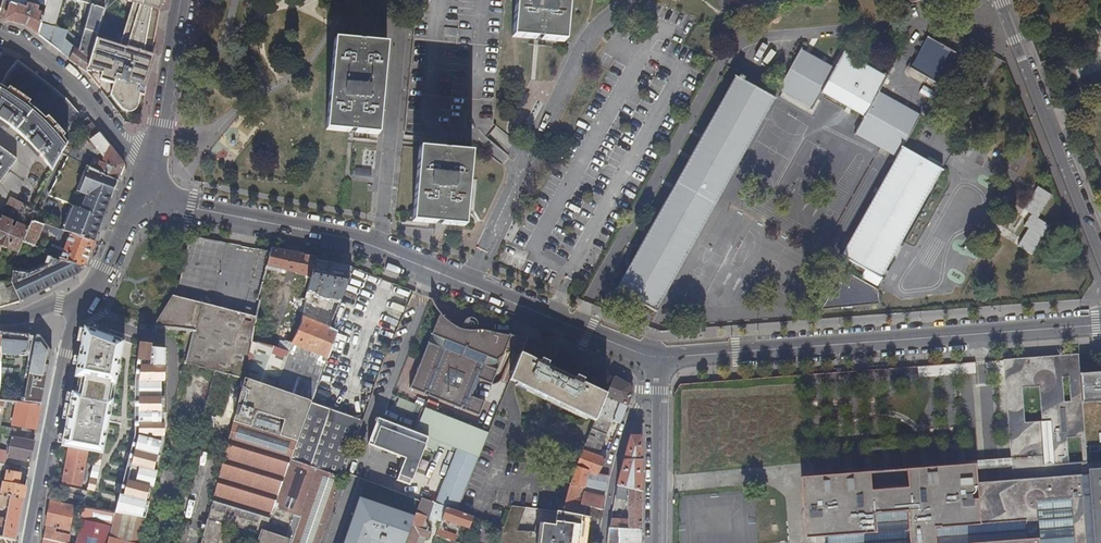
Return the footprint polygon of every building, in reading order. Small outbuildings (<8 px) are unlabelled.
[(38,35),(44,15),(36,13),(37,8),(31,6),(30,7),(27,6),(26,9),(16,5),(4,0),(0,11),(0,18),(25,26),(38,35)] [(4,0),(16,5),(18,0),(0,0),(0,11),(4,0)] [(48,3),(44,15),(38,35),(61,53),(87,72),(97,38),(106,6),(108,0),(77,0),(77,1),(85,3),(85,18),(88,19),(80,51),(77,49),(67,41),(69,33),(54,28),(62,0),(48,0),(48,3)] [(132,1),(119,44),(97,38),(87,72),(99,88),(101,81),(113,84),(110,94),(121,108),(125,110),(130,110),(136,107),(138,93),(144,95),(146,85),(161,0),(128,0),(132,1)] [(408,97),(404,137),(492,145),(506,0),(417,0),(408,97)] [(569,0),(517,0),(513,37),(544,40),(565,42),(569,0)] [(910,68),(909,69),(938,85),(955,53),(927,38),(926,39),(929,41),(913,69),(910,68)] [(388,46),(365,44),(363,58),(358,57),(359,43),(335,41),(327,131),(349,133),(351,119),(357,119),(356,132),(379,136),(388,46)] [(852,266),(879,281),(880,280),(878,279),(939,173),(941,174),(942,172),(901,149),(920,116),(919,116),(918,117),(878,94),(887,78),(886,77),(884,78),(845,55),(845,53),(844,53),(835,69),(802,50),(803,50),(801,49),(777,92),(778,93),(779,92),(809,109),(808,111),(810,112),(821,93),(863,118),(853,136),(854,136),(855,135),(896,158),(839,256),(837,255),(836,256),(837,257),(852,266)] [(1054,56),(1041,59),(1046,70),(1057,65),(1054,56)] [(18,131),(37,150),(53,170),(63,152),(66,146),(68,143),(63,137),(80,114),(63,95),(18,62),(10,71),(3,86),(0,84),(0,118),(18,131)] [(615,290),(614,291),(654,314),(655,313),(653,312),(773,100),(775,100),(775,99),(743,81),(744,78),(739,75),(738,78),(734,76),(733,77),(735,78),(616,290),(615,290)] [(512,113),(511,119),(523,121),(524,115),(512,113)] [(88,117),(77,132),(82,135),(83,133),(91,140),(100,132),(88,117)] [(510,123),(509,129),(521,131),(522,125),(510,123)] [(74,147),(69,156),(108,176),(119,180),(122,172),(125,164),(100,132),(91,140),(105,157),(103,162),(79,150),(80,146),(77,145),(76,148),(74,147)] [(2,182),(19,159),(0,145),(0,181),(2,182)] [(471,153),(448,151),(446,165),(441,165),(442,150),(419,148),(413,211),(412,222),(435,225),(436,209),(442,210),(440,225),(464,228),(471,153)] [(69,156),(69,155),(49,195),(75,206),(65,231),(66,232),(67,232),(95,241),(96,242),(119,180),(108,176),(69,156)] [(1053,194),(1038,186),(1025,209),(1031,213),(1024,227),(1028,229),(1018,247),(1032,255),(1051,224),(1039,218),(1053,194)] [(10,248),(10,247),(20,251),(24,241),(30,227),(18,222),(15,227),(12,225),(14,220),(2,215),(0,220),(0,244),(10,248)] [(65,231),(32,221),(30,227),(24,241),(35,246),(42,228),(56,233),(57,232),(65,234),(66,232),(65,231)] [(95,241),(67,232),(64,241),(67,242),(65,248),(61,259),(62,259),(84,267),(85,267),(95,241)] [(53,244),(50,251),(49,254),(49,255),(56,257),(56,258),(61,259),(65,248),(53,244)] [(273,248),(268,266),(286,270),(290,252),(273,248)] [(290,252),(286,270),(296,272),(300,254),(293,252),(290,252)] [(296,274),(312,277),(316,260),(317,257),(300,254),(296,272),(296,274)] [(0,282),(0,307),(22,301),(79,275),(84,267),(62,259),(61,259),(56,258),(56,257),(49,255),(19,269),(14,268),(12,282),(11,282),(13,285),(8,288),(6,288),(7,282),(0,282)] [(852,266),(837,257),(807,311),(834,308),(834,306),(818,308),(827,291),(828,292),(833,284),(832,283),(839,271),(846,275),(852,266)] [(312,277),(308,293),(315,295),(315,297),(316,297),(316,298),(341,303),(352,275),(350,274),(352,267),(351,267),(344,266),(316,260),(312,277)] [(874,305),(873,290),(846,275),(839,271),(832,283),(833,284),(828,292),(827,291),(818,308),(834,306),(834,308),(874,305)] [(172,298),(156,322),(155,326),(194,330),(200,302),(173,295),(172,298)] [(434,303),(431,299),(432,300),(435,307),(432,313),(437,315),(439,312),(441,313),(440,315),(439,314),(432,333),(431,333),(431,334),(432,334),(433,334),(436,327),(453,334),(458,326),(452,322),(443,314),(438,308),(434,303)] [(194,330),(186,362),(217,370),(244,378),(253,343),(255,325),(257,317),(200,302),(194,330)] [(462,329),(458,326),(453,334),(436,327),(433,334),(436,335),(433,343),(430,342),(420,365),(415,377),(435,384),(430,396),(461,408),(463,405),(467,406),(465,410),(480,416),(480,415),(485,402),(486,402),(486,401),(472,396),(475,390),(477,390),(477,389),(475,389),(477,385),(479,386),(479,385),(477,384),(479,378),(493,384),(498,369),(498,370),(499,368),(498,368),(494,367),(496,359),(503,355),(510,337),(512,334),(504,334),(493,332),(490,331),(487,339),(473,333),(474,331),(475,330),(478,327),(478,323),(478,322),(476,319),(474,318),(472,317),(469,317),(467,319),(465,321),(464,324),(465,328),(464,330),(461,329),(462,329)] [(291,343),(289,351),(288,353),(289,353),(278,389),(313,401),(328,358),(337,332),(330,329),(330,328),(303,318),(301,324),(293,343),(291,343)] [(80,329),(73,378),(80,379),(78,394),(71,393),(66,393),(60,422),(65,422),(62,436),(57,436),(56,445),(60,445),(60,448),(69,450),(87,454),(101,456),(112,402),(108,401),(110,386),(115,387),(123,342),(83,328),(80,329)] [(39,334),(1,332),(1,354),(23,354),(20,402),(42,405),(53,353),(39,334)] [(522,336),(512,334),(510,337),(525,343),(528,338),(522,336)] [(151,341),(139,340),(134,343),(131,362),(136,362),(133,385),(133,438),(112,515),(111,519),(143,523),(149,491),(156,490),(159,476),(155,474),(167,445),(167,425),(163,425),(162,384),(165,384),(163,350),(151,350),(151,341)] [(430,342),(429,341),(428,341),(428,342),(428,343),(420,365),(430,342)] [(253,343),(244,378),(245,378),(278,389),(289,353),(288,353),(289,351),(253,343)] [(522,353),(511,380),(516,382),(596,421),(598,415),(607,394),(583,382),(584,379),(577,375),(575,379),(548,366),(549,362),(542,358),(540,362),(523,354),(522,353)] [(494,367),(498,368),(503,355),(496,359),(494,367)] [(975,374),(975,363),(917,365),(917,376),(975,374)] [(244,378),(217,370),(203,425),(230,432),(233,422),(244,378)] [(1080,376),(1089,481),(1094,542),(1100,542),(1100,374),(1080,376)] [(607,394),(598,415),(612,421),(621,424),(634,393),(631,386),(614,376),(607,394)] [(430,392),(428,395),(430,396),(435,384),(415,377),(411,387),(410,387),(410,388),(425,394),(426,391),(430,392)] [(230,432),(227,445),(202,542),(220,542),(225,523),(232,526),(229,535),(237,537),(240,528),(260,534),(257,542),(321,542),(337,497),(344,478),(292,459),(312,402),(313,401),(278,389),(245,378),(234,422),(233,422),(230,432)] [(417,404),(401,398),(397,409),(412,415),(417,404)] [(20,402),(18,402),(13,425),(21,426),(25,427),(29,428),(38,430),(42,405),(20,402)] [(364,420),(312,402),(292,459),(344,478),(346,473),(364,420)] [(406,458),(397,481),(410,486),(429,438),(459,450),(438,504),(447,507),(458,511),(472,477),(489,433),(426,408),(416,433),(406,458)] [(598,415),(596,421),(577,467),(575,472),(564,511),(563,512),(572,514),(585,516),(587,505),(603,509),(610,476),(600,474),(608,459),(611,451),(601,448),(612,421),(598,415)] [(369,444),(406,458),(416,433),(379,418),(369,444)] [(18,430),(4,427),(3,434),(13,436),(16,437),(18,430)] [(9,457),(31,462),(35,441),(16,437),(13,436),(10,452),(9,457)] [(632,437),(618,485),(642,491),(642,437),(632,437)] [(8,463),(9,457),(10,452),(0,450),(0,462),(8,463)] [(87,454),(69,450),(63,483),(82,486),(87,454)] [(90,465),(87,490),(96,491),(99,466),(90,465)] [(5,483),(2,495),(10,497),(24,500),(27,488),(22,487),(19,486),(20,482),(21,475),(9,472),(6,484),(5,483)] [(803,488),(807,540),(828,538),(828,542),(1094,542),(1089,481),(979,488),(975,474),(803,488)] [(612,519),(611,528),(642,529),(642,511),(642,491),(618,485),(618,488),(614,508),(619,508),(620,499),(630,500),(628,520),(612,519)] [(74,505),(83,507),(87,491),(71,487),(68,504),(74,505)] [(8,510),(6,520),(0,518),(0,537),(16,541),(24,500),(10,497),(2,495),(0,495),(0,509),(8,510)] [(412,525),(415,516),(361,498),(346,542),(405,542),(412,525)] [(76,541),(69,539),(70,535),(59,532),(60,528),(69,530),(74,505),(68,504),(51,500),(44,539),(65,542),(76,542),(76,541)] [(505,528),(499,542),(585,542),(589,517),(585,516),(572,514),(563,512),(564,511),(559,511),(556,524),(544,523),(543,532),(519,530),(526,507),(512,506),(505,528)] [(458,511),(447,507),(443,519),(470,528),(474,517),(458,511)] [(84,510),(76,541),(76,542),(106,542),(111,519),(112,515),(84,510)] [(111,519),(106,542),(139,542),(143,523),(111,519)] [(412,525),(405,542),(417,542),(420,535),(429,538),(431,532),(412,525)] [(638,542),(642,542),(642,529),(611,528),(610,528),(609,541),(610,542),(638,542)]
